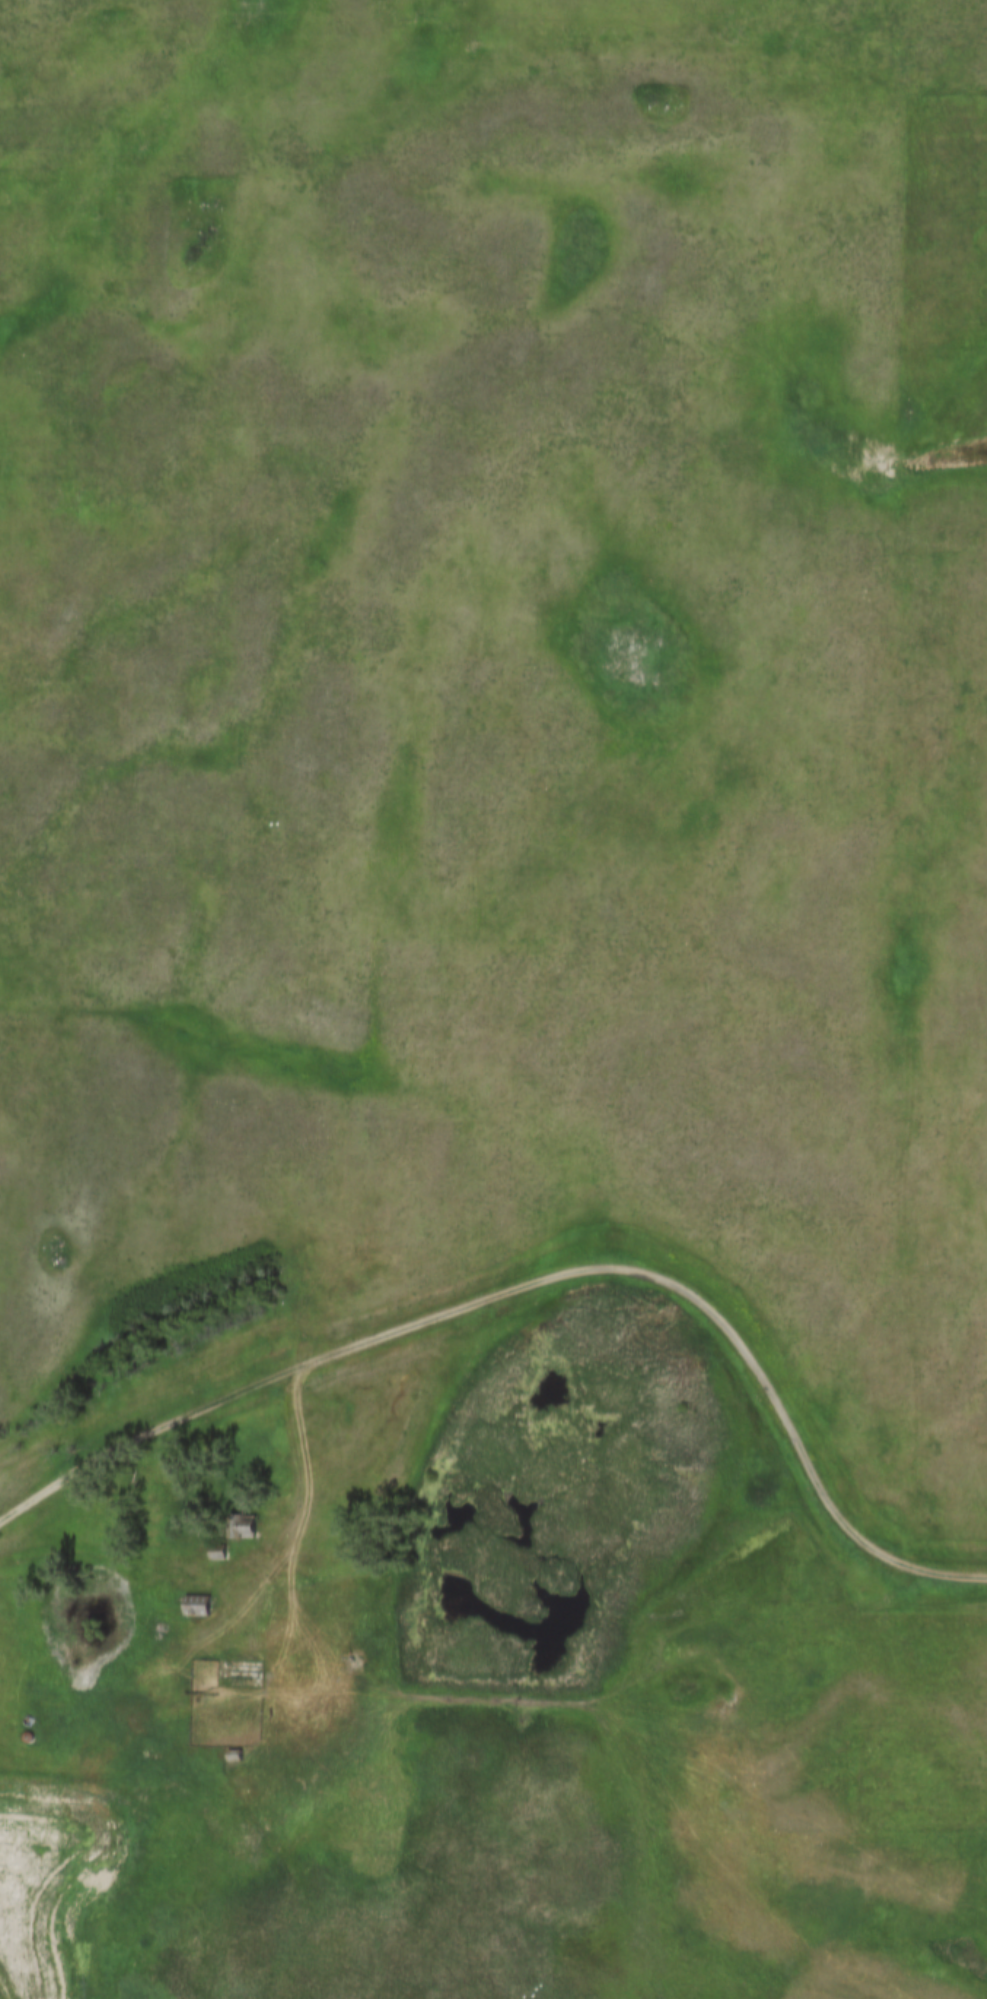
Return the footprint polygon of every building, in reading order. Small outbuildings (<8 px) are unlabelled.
[(255,1515),(234,1515),(234,1540),(255,1540),(255,1515)] [(224,1561),(224,1547),(210,1547),(210,1561),(224,1561)] [(184,1618),(210,1618),(210,1598),(184,1598),(184,1618)] [(228,1762),(240,1761),(240,1752),(227,1753),(228,1762)]
